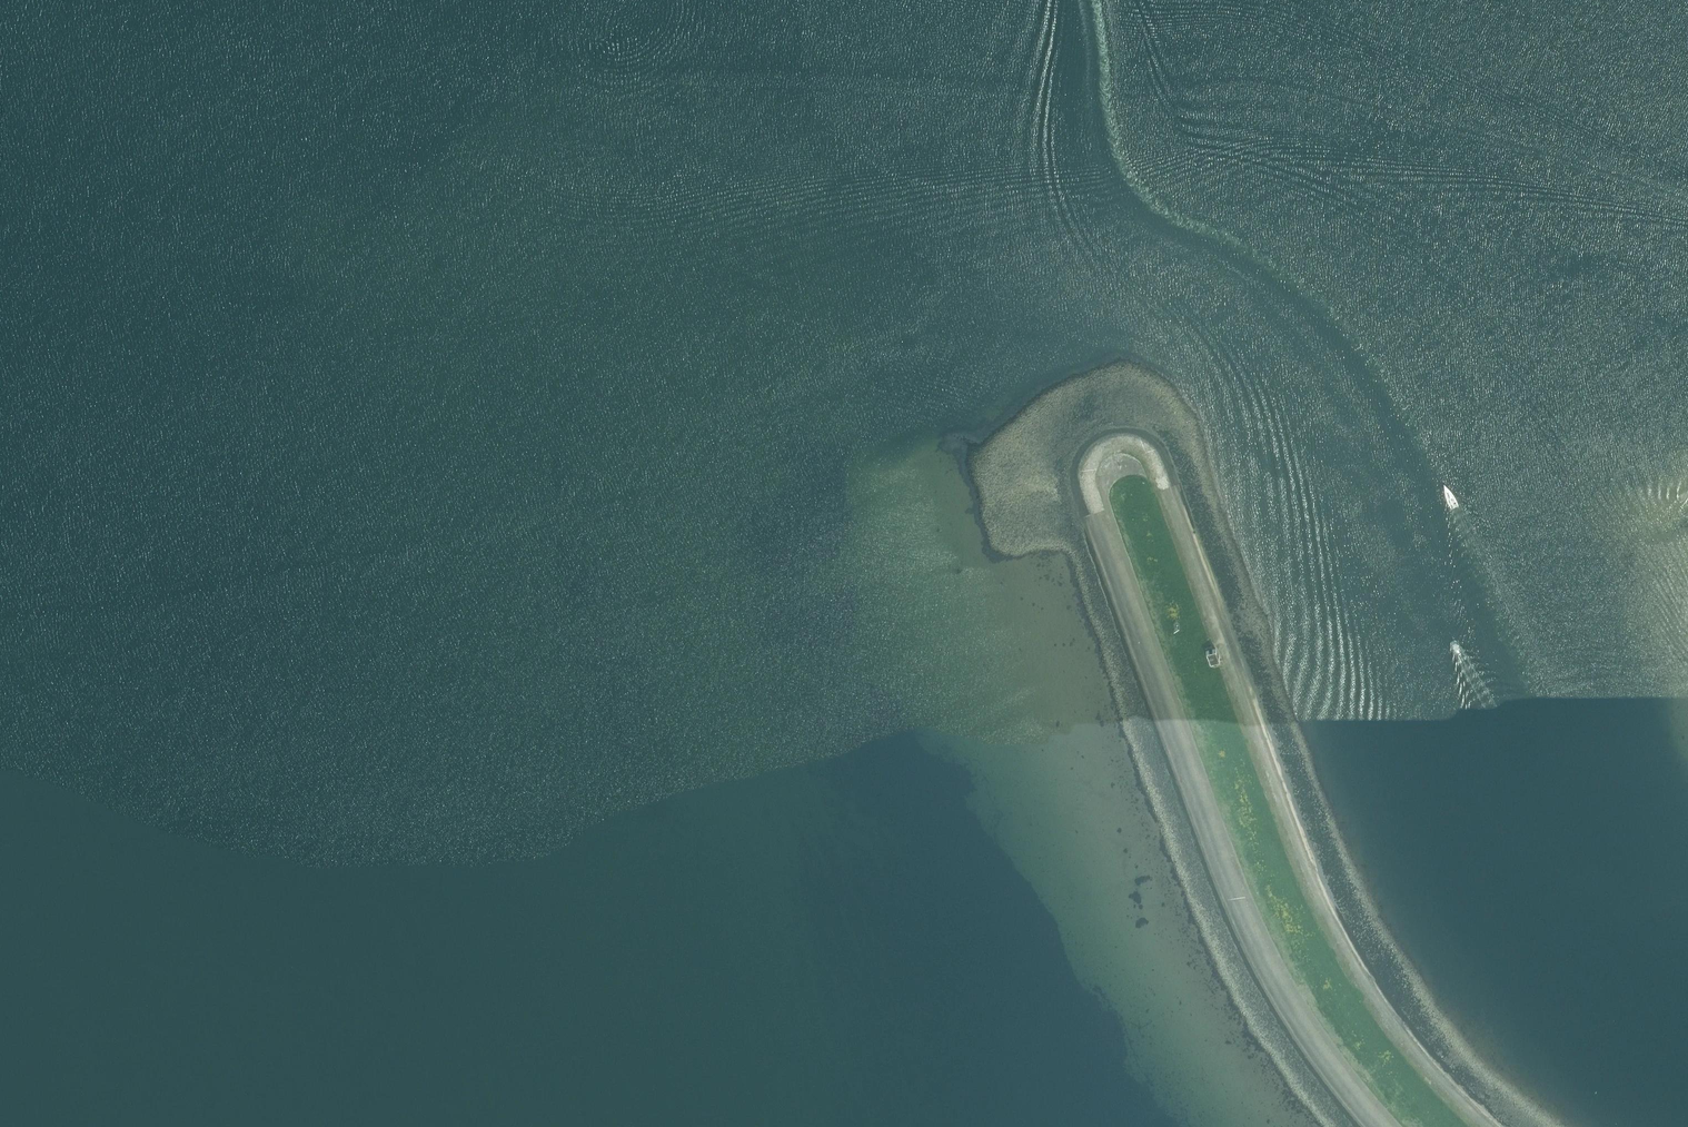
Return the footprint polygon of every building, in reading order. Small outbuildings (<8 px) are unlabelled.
[(1210,662),(1216,660),(1219,659),(1214,648),(1206,652),(1210,662)]
